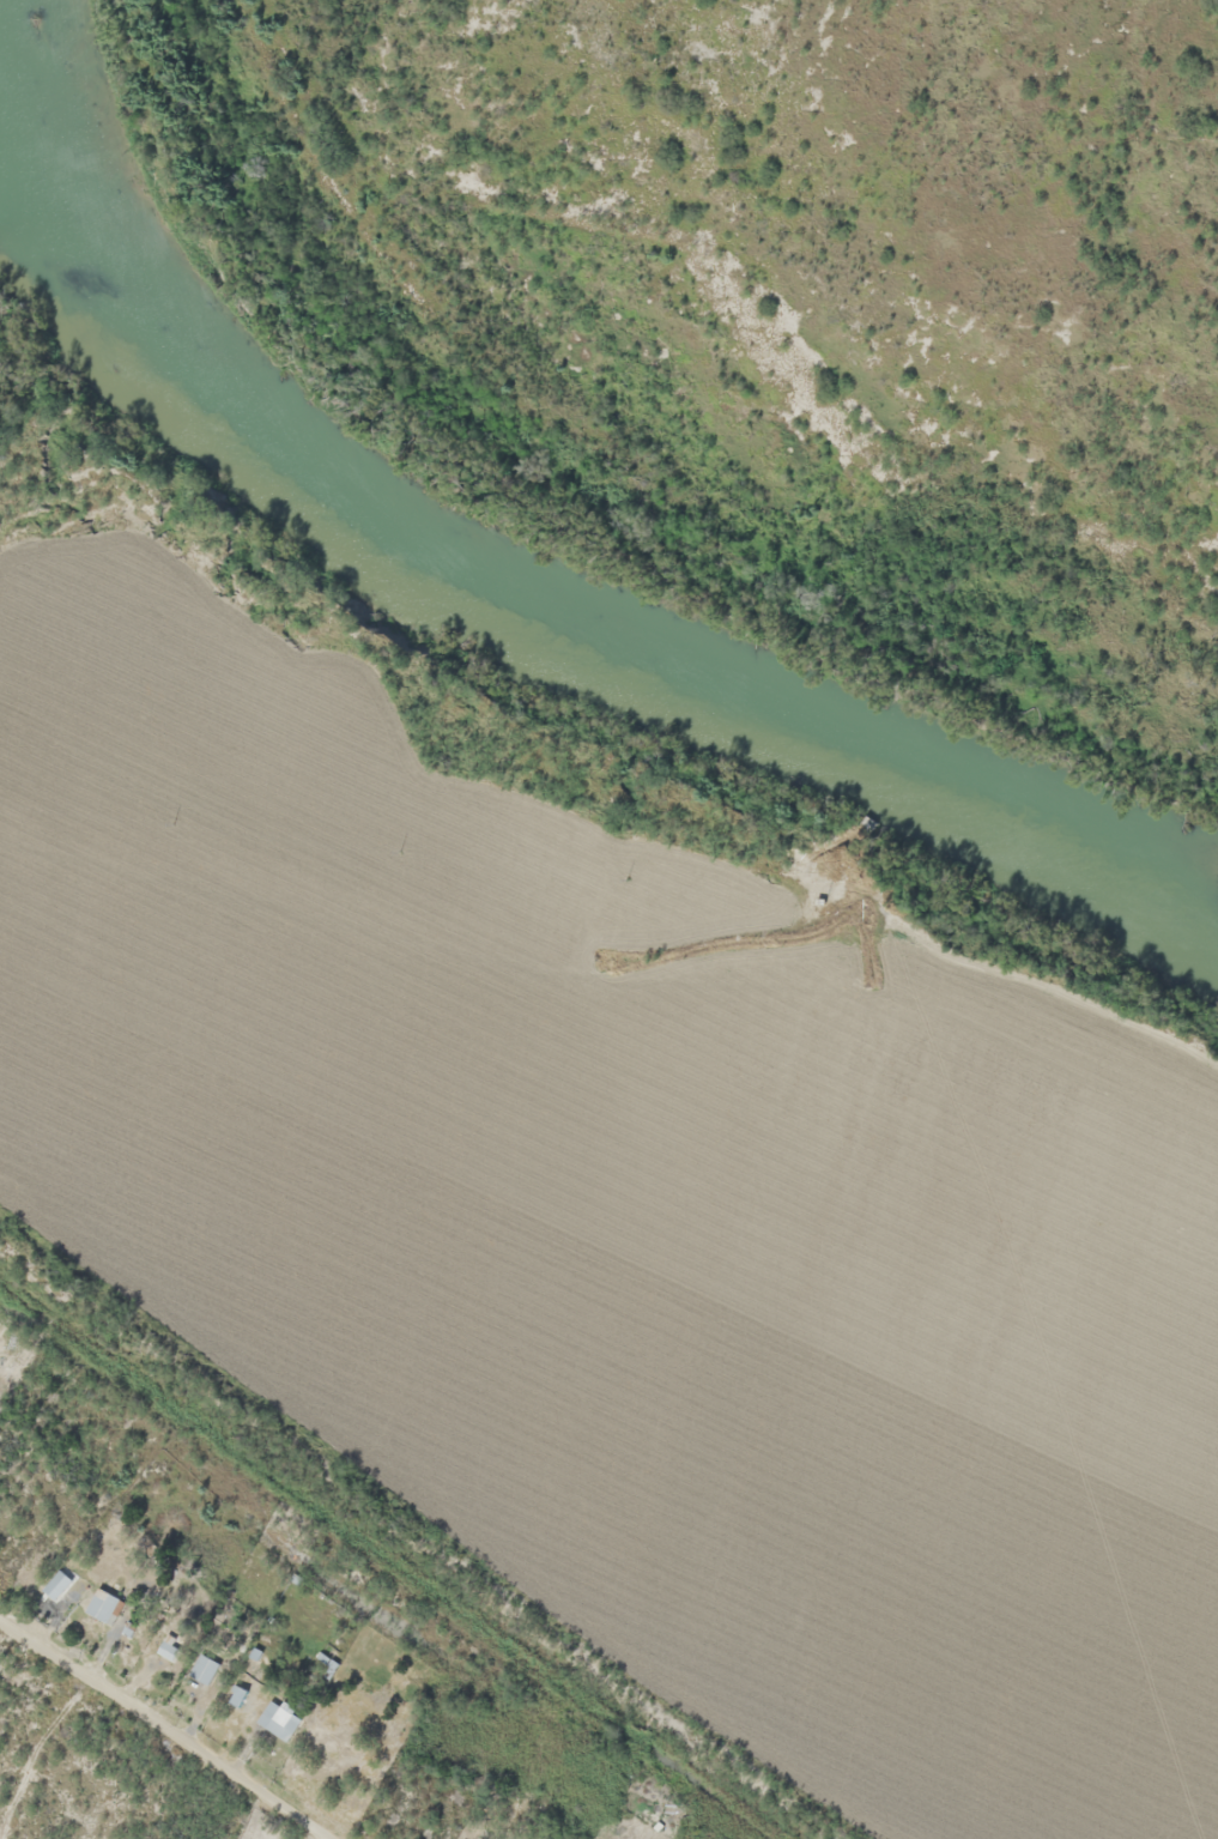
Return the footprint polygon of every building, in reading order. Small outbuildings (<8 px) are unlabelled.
[(80,1577),(67,1564),(48,1585),(62,1597),(80,1577)] [(196,1671),(216,1681),(227,1659),(206,1649),(196,1671)]
